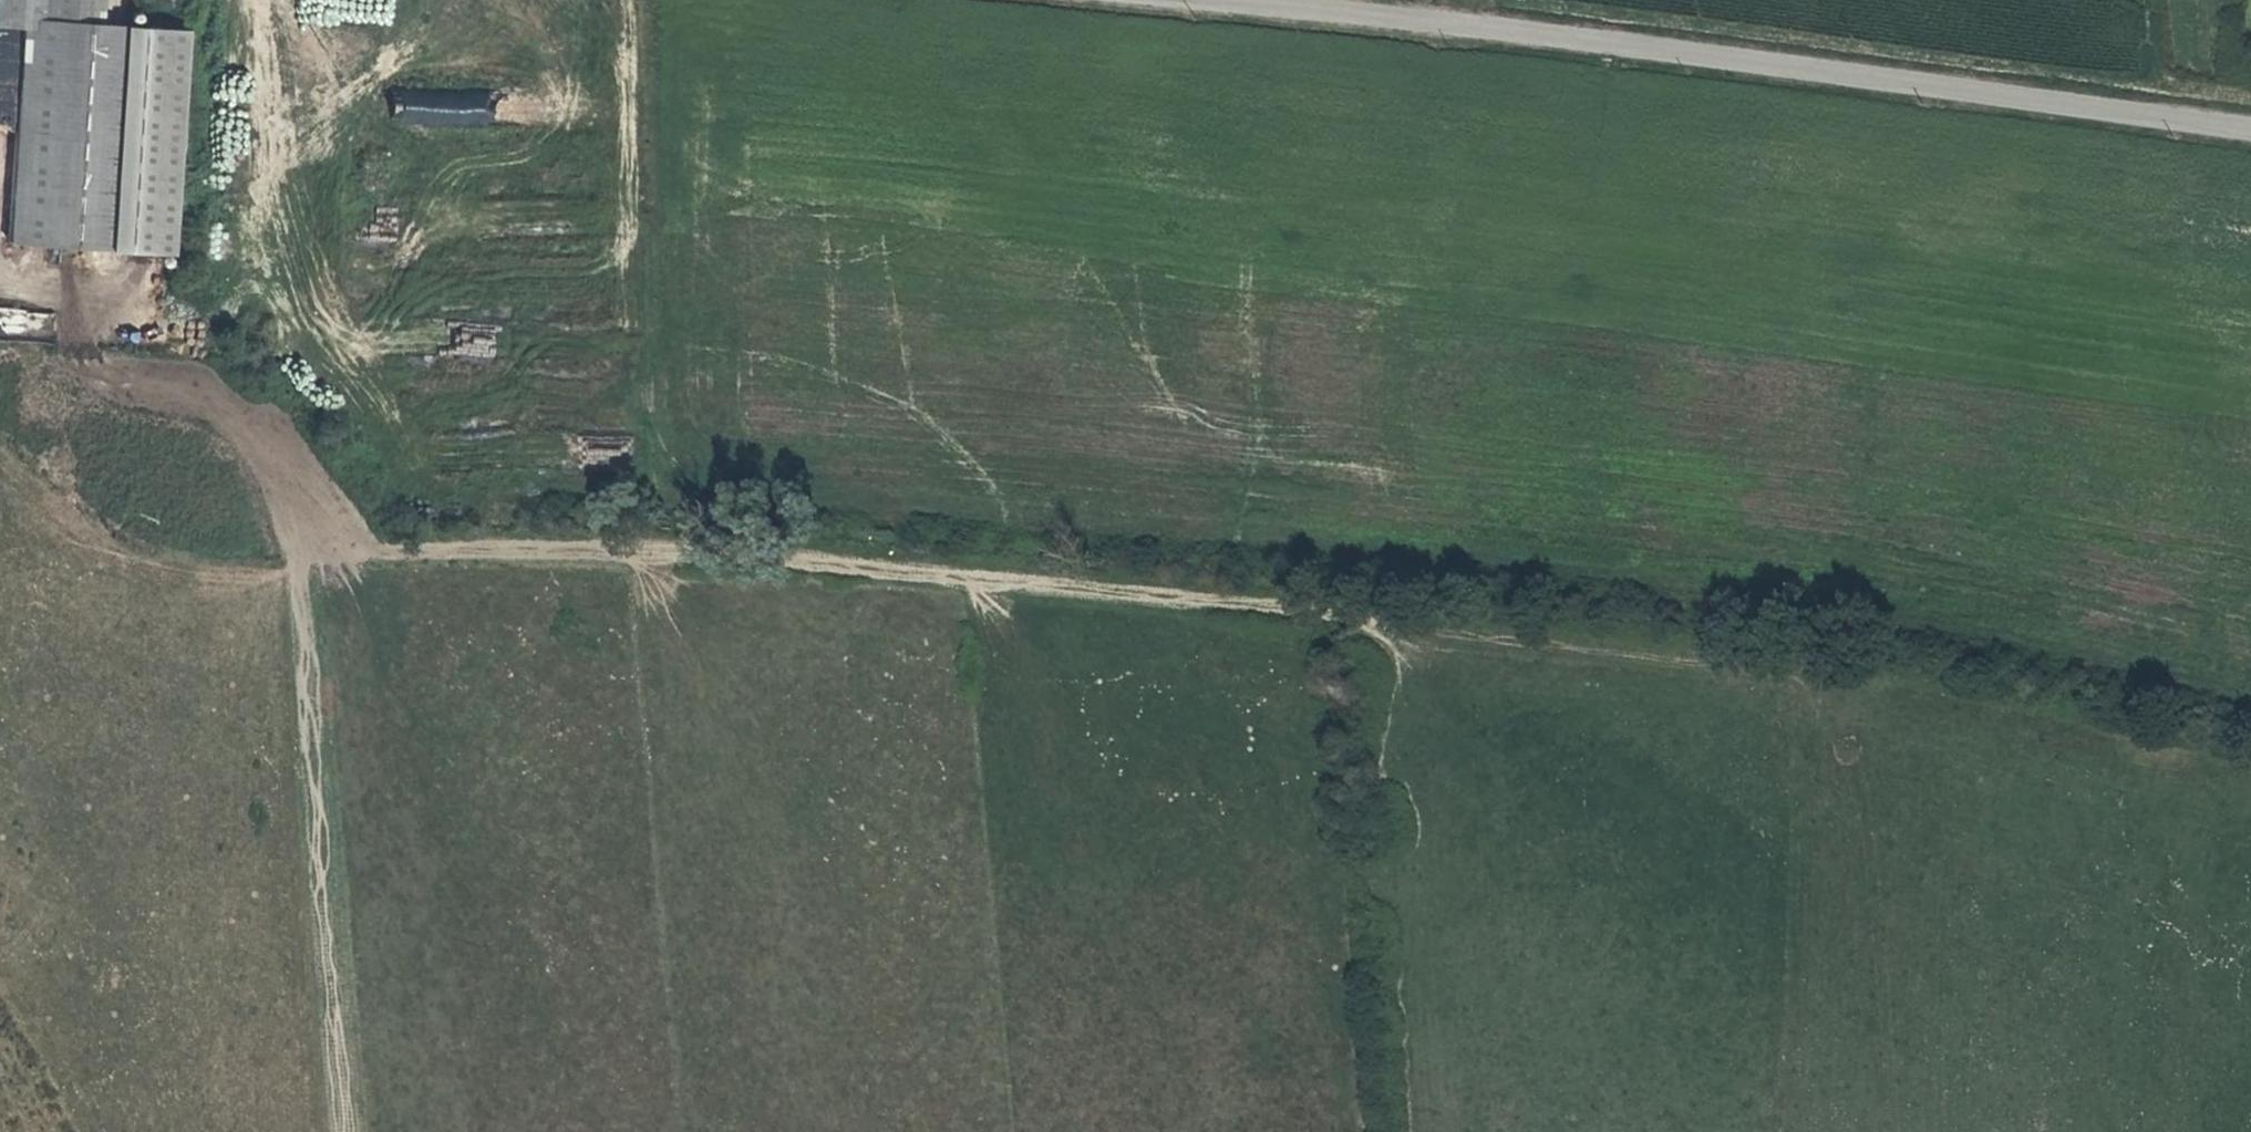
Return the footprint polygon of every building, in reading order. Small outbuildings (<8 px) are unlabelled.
[(98,246),(122,22),(96,19),(98,0),(0,0),(0,238),(98,246)] [(183,28),(122,22),(98,246),(160,252),(183,28)] [(363,241),(400,241),(400,223),(363,224),(363,241)] [(9,337),(9,306),(0,306),(0,337),(9,337)]
